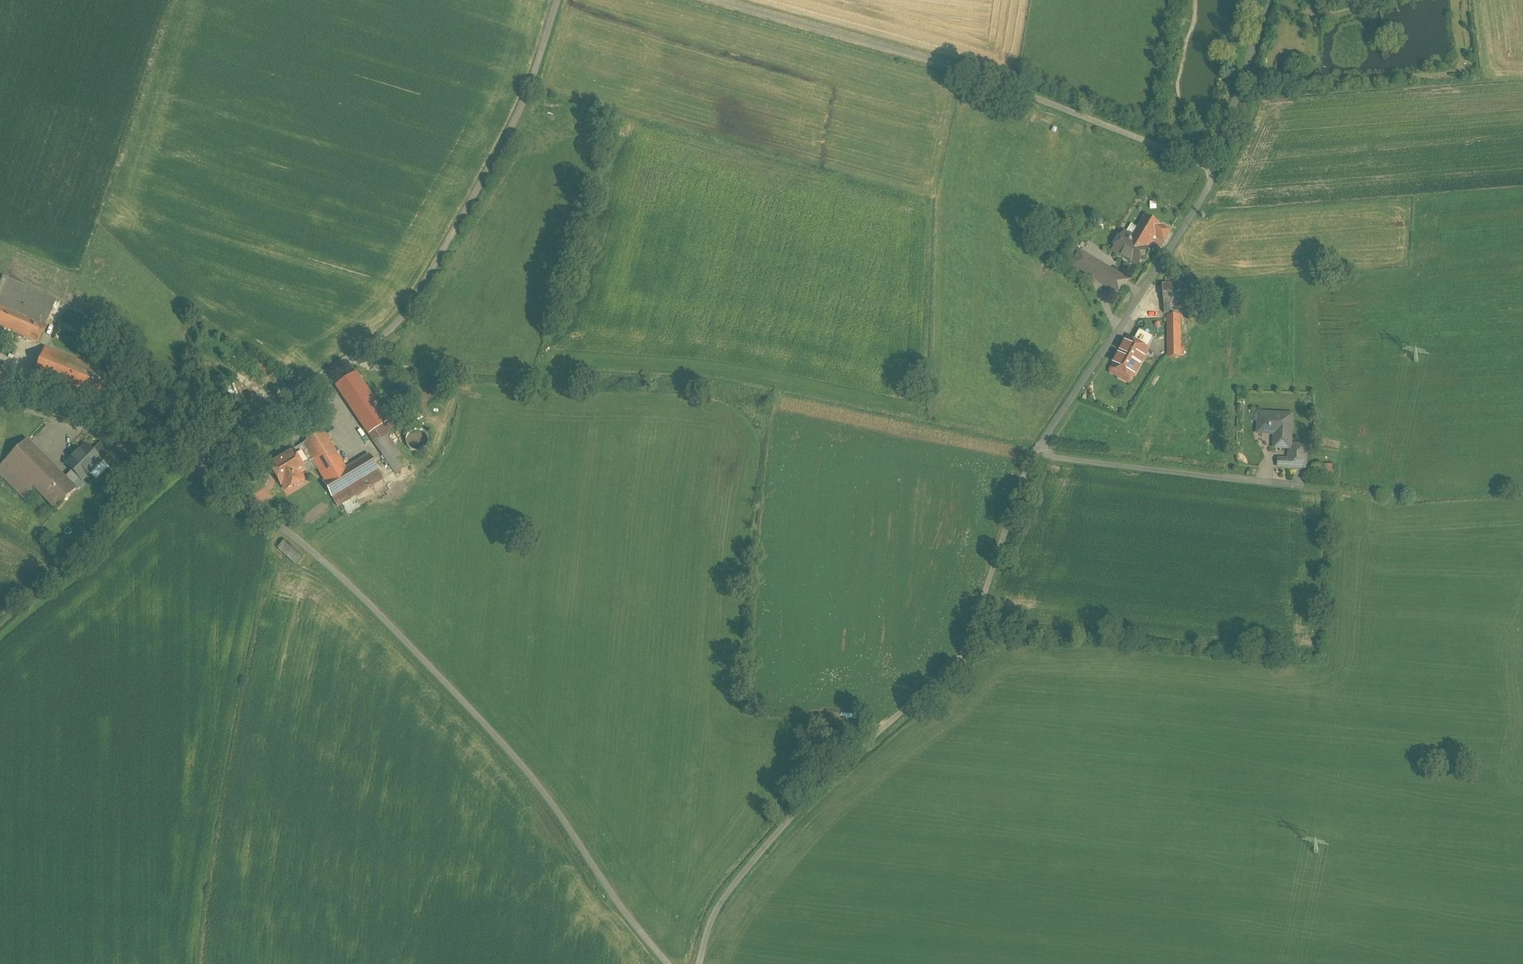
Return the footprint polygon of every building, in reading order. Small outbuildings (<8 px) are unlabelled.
[(1165,228),(1146,217),(1133,238),(1125,234),(1112,254),(1140,270),(1165,228)] [(1131,280),(1083,252),(1074,268),(1121,295),(1131,280)] [(38,344),(56,298),(2,276),(0,281),(0,330),(38,344)] [(1196,285),(1164,288),(1166,315),(1199,313),(1196,285)] [(1180,315),(1166,316),(1170,356),(1183,355),(1180,315)] [(1152,350),(1130,337),(1109,371),(1133,385),(1152,350)] [(112,379),(42,354),(32,379),(103,406),(112,379)] [(355,372),(335,386),(394,475),(408,464),(390,436),(396,431),(355,372)] [(1258,413),(1258,435),(1274,436),(1274,451),(1294,452),(1295,414),(1258,413)] [(325,431),(301,445),(336,510),(384,481),(369,454),(345,467),(325,431)] [(0,468),(0,477),(24,502),(34,493),(55,514),(78,491),(27,440),(0,468)] [(84,444),(62,466),(81,486),(103,463),(84,444)] [(292,449),(265,465),(282,495),(309,480),(292,449)] [(276,549),(295,565),(303,557),(284,540),(276,549)]
